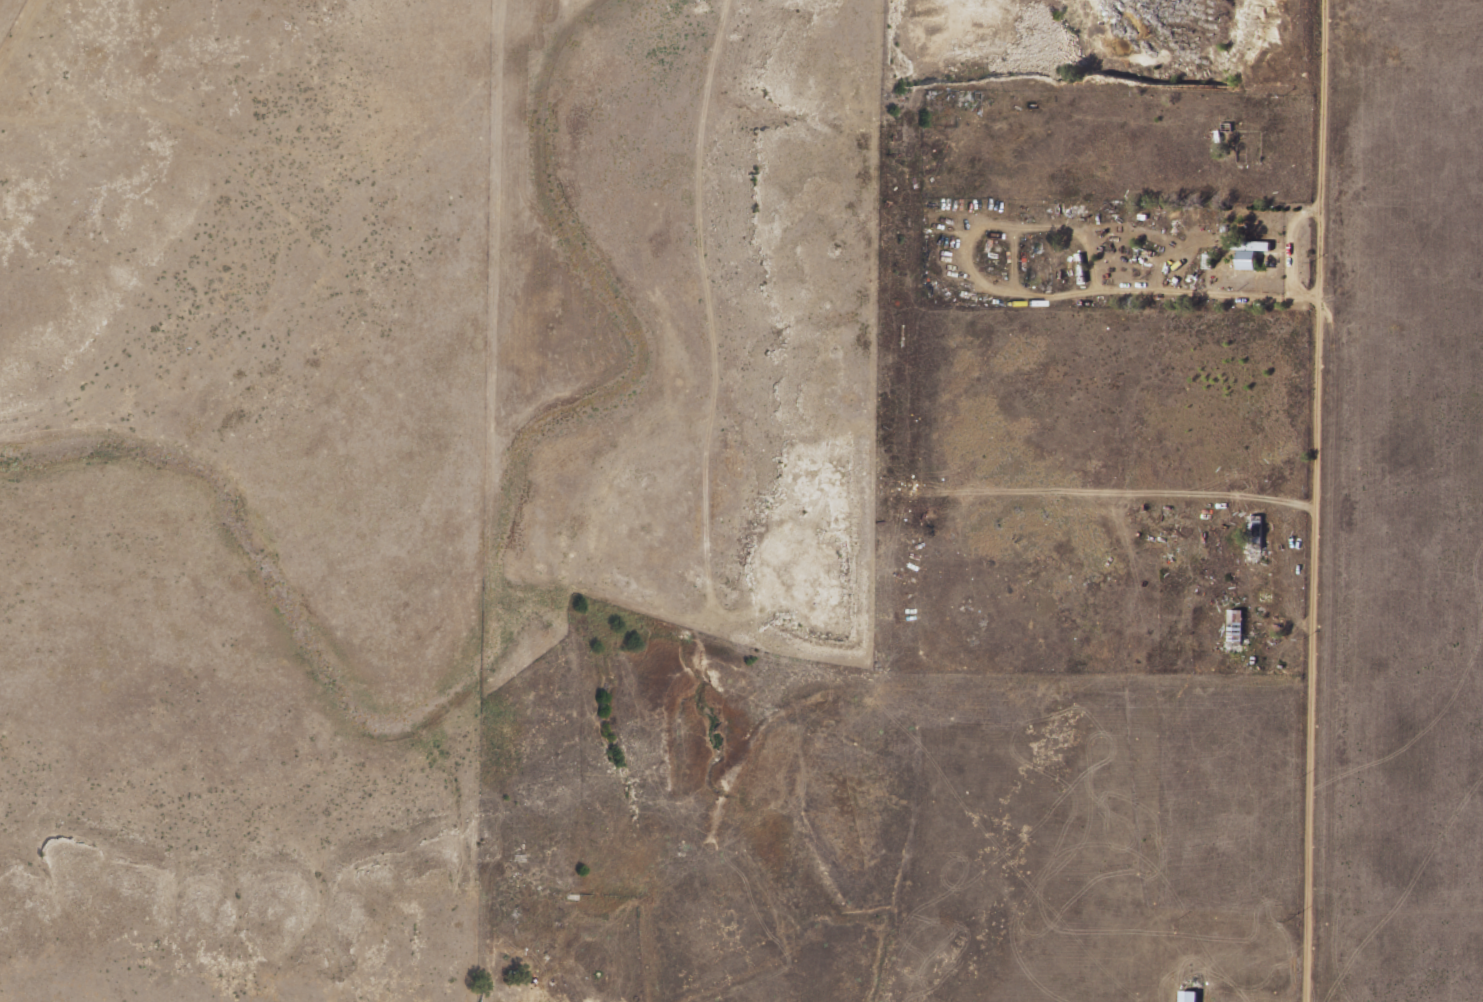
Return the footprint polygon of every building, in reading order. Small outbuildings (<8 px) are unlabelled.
[(1242,270),(1260,270),(1260,252),(1274,252),(1274,242),(1236,242),(1235,250),(1242,250),(1242,270)]
